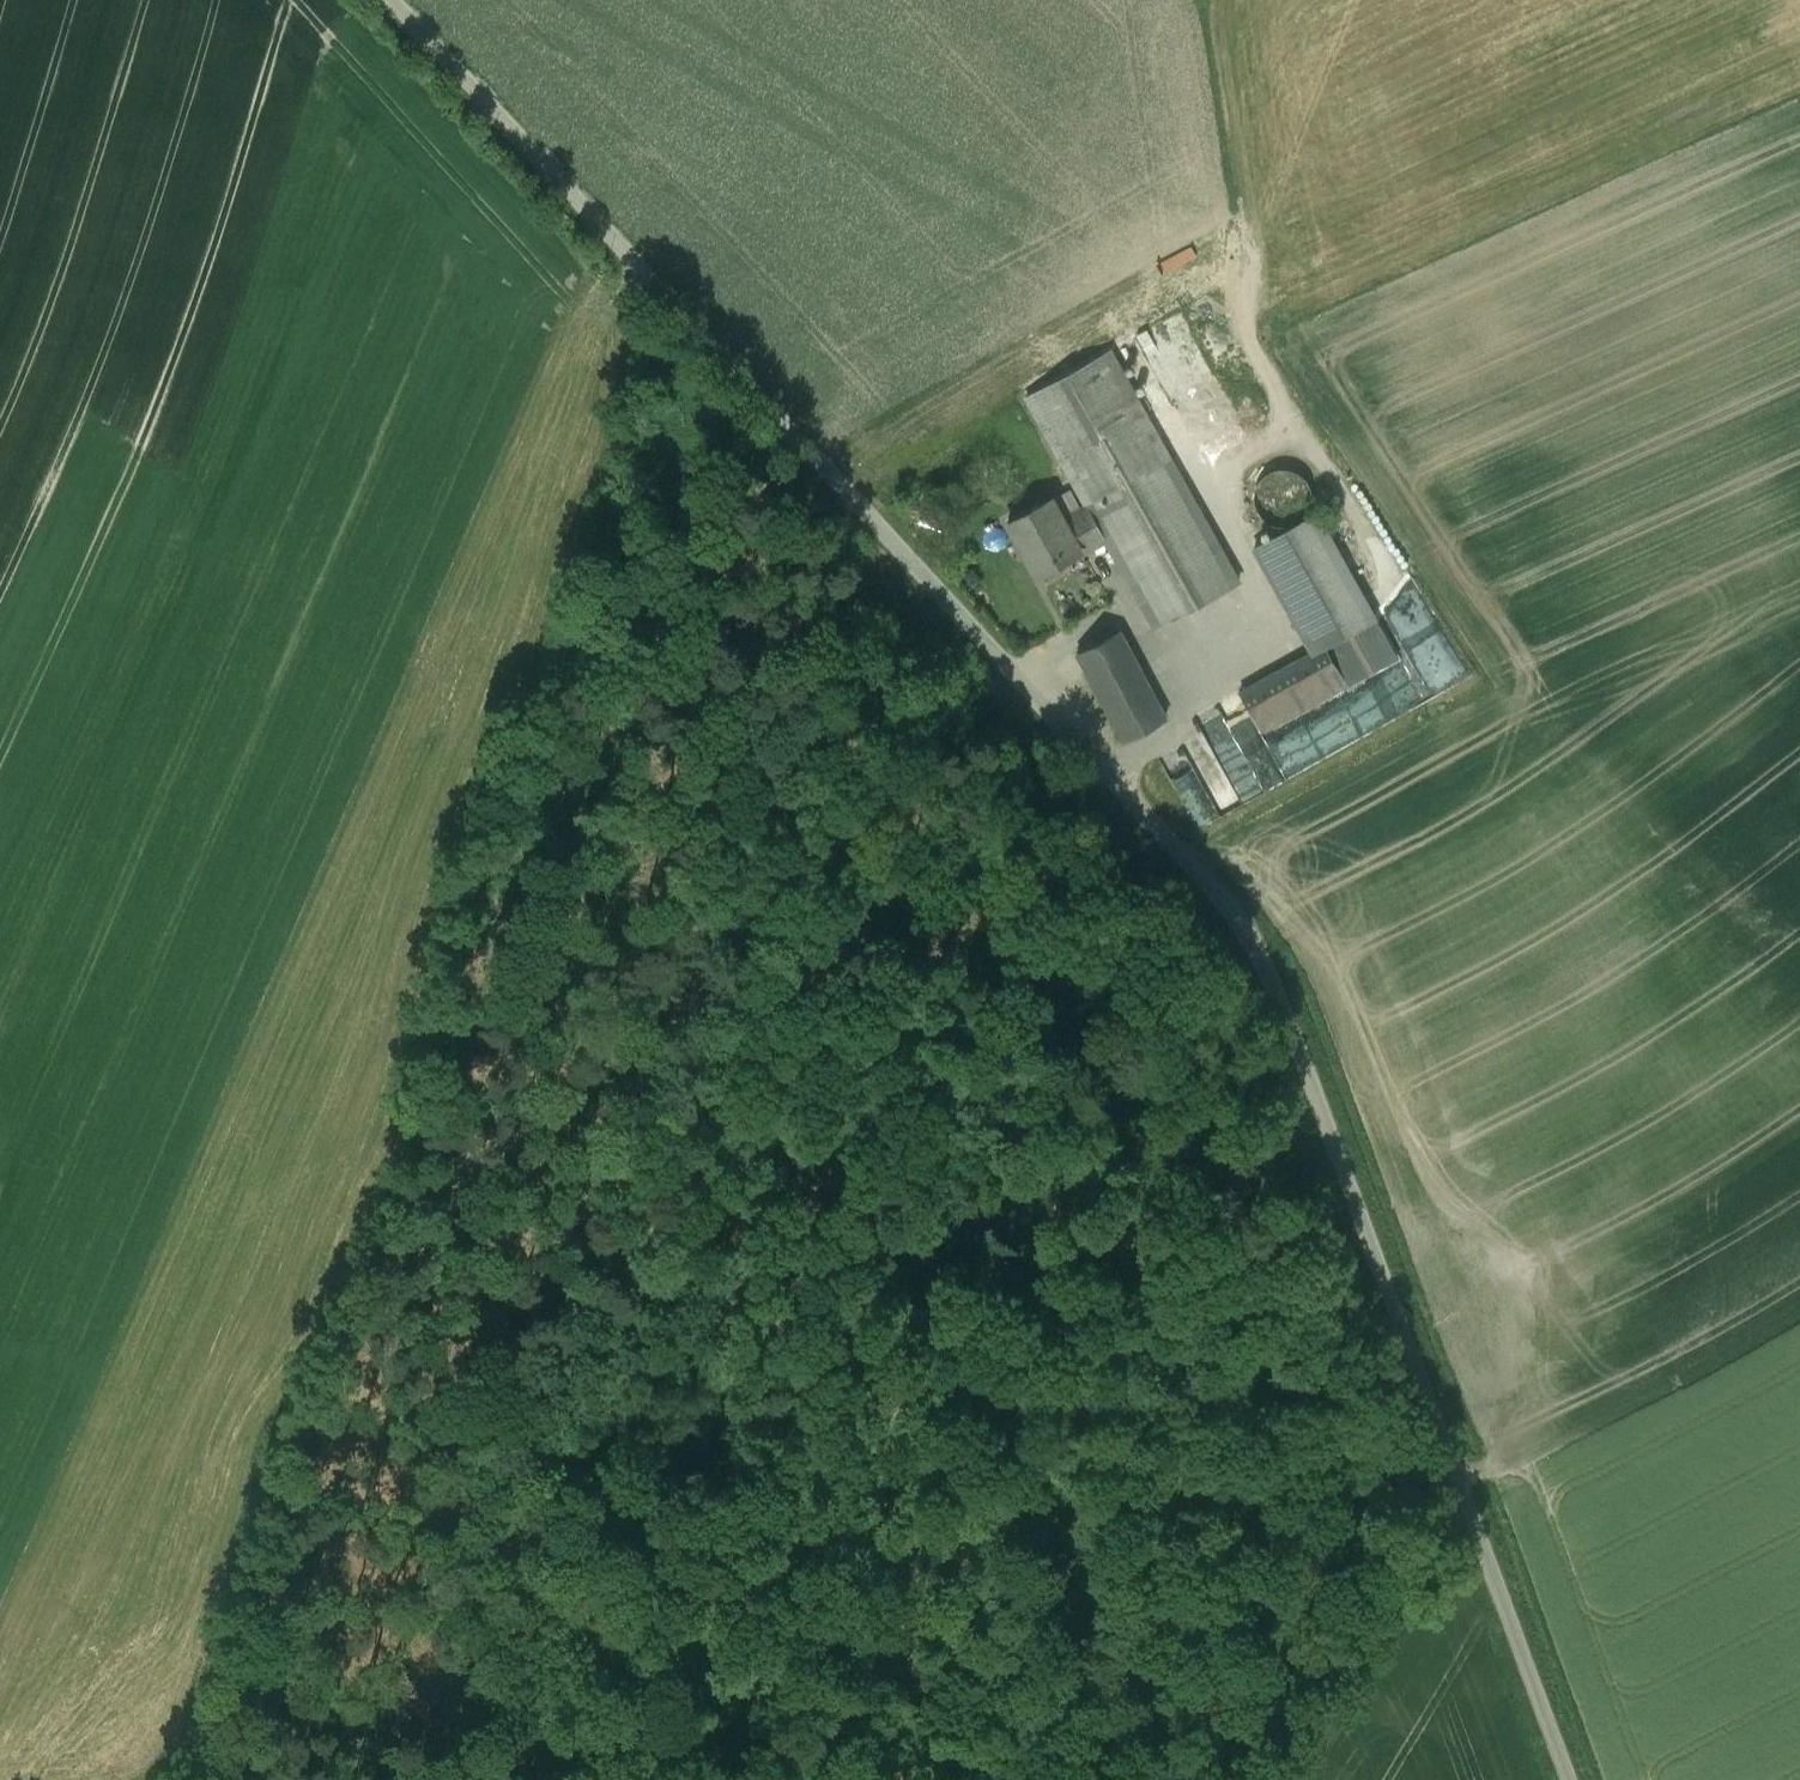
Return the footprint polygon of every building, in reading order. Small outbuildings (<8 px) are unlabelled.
[(1238,581),(1111,351),(1027,398),(1087,507),(1104,538),(1154,627),(1238,581)] [(1309,507),(1311,496),(1309,485),(1303,476),(1293,470),(1282,468),(1271,471),(1262,477),(1256,486),(1254,497),(1256,508),(1263,518),(1272,524),(1283,526),(1294,523),(1303,517),(1309,507)] [(1049,498),(1007,521),(1038,576),(1080,552),(1080,551),(1062,521),(1049,498)] [(1087,507),(1062,521),(1080,551),(1104,538),(1087,507)] [(1316,513),(1254,548),(1313,652),(1375,618),(1316,513)] [(1313,652),(1240,693),(1261,732),(1397,657),(1375,618),(1313,652)] [(1119,630),(1077,653),(1123,740),(1166,717),(1119,630)] [(1167,758),(1203,826),(1249,801),(1238,780),(1258,769),(1246,746),(1241,748),(1220,709),(1205,717),(1214,733),(1167,758)]
